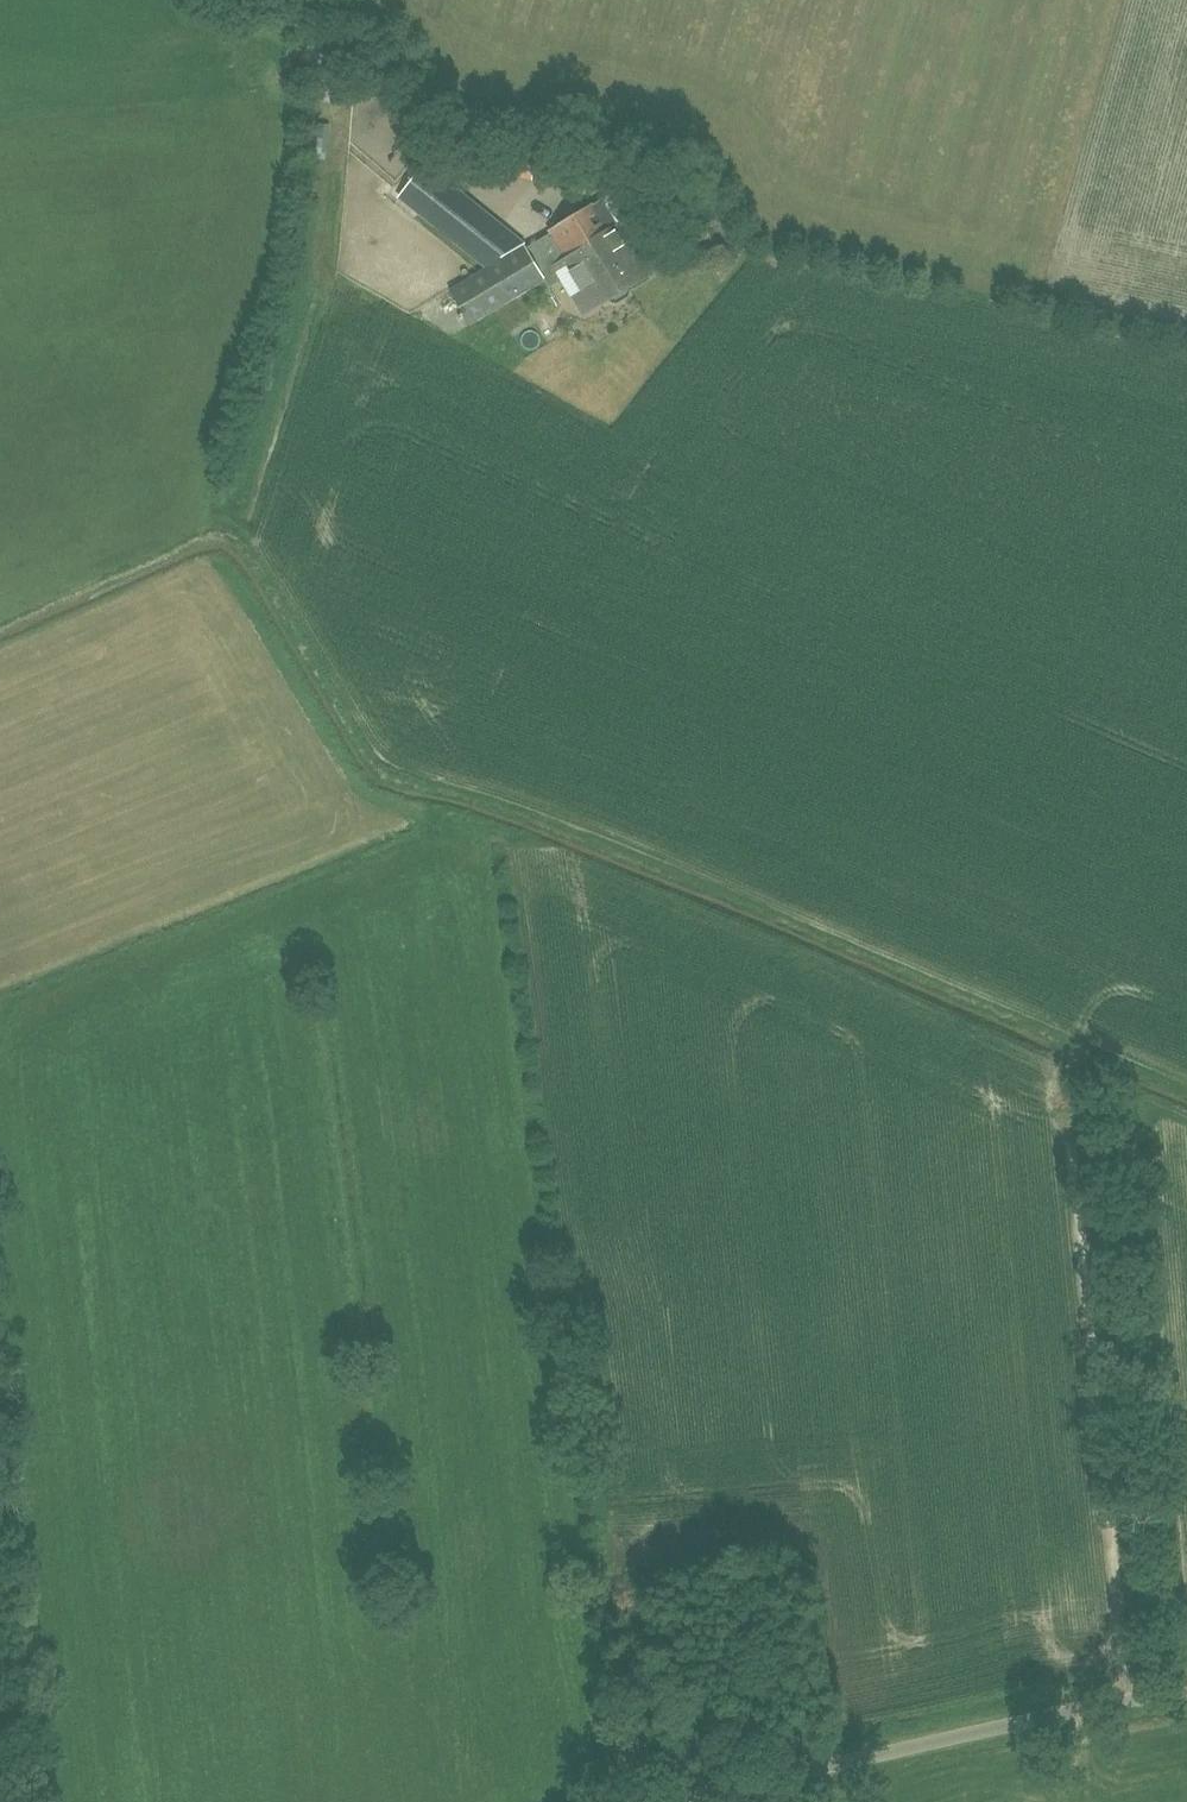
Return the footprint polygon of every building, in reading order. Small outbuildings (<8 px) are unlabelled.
[(533,179),(534,173),(551,175),(554,153),(500,144),(495,173),(533,179)] [(605,146),(597,173),(620,179),(627,152),(605,146)] [(490,266),(469,279),(450,290),(471,325),(546,280),(527,248),(525,245),(524,246),(446,183),(422,212),(490,266)] [(527,248),(546,280),(551,288),(563,281),(584,315),(593,309),(650,275),(620,227),(615,229),(599,203),(527,248)]
